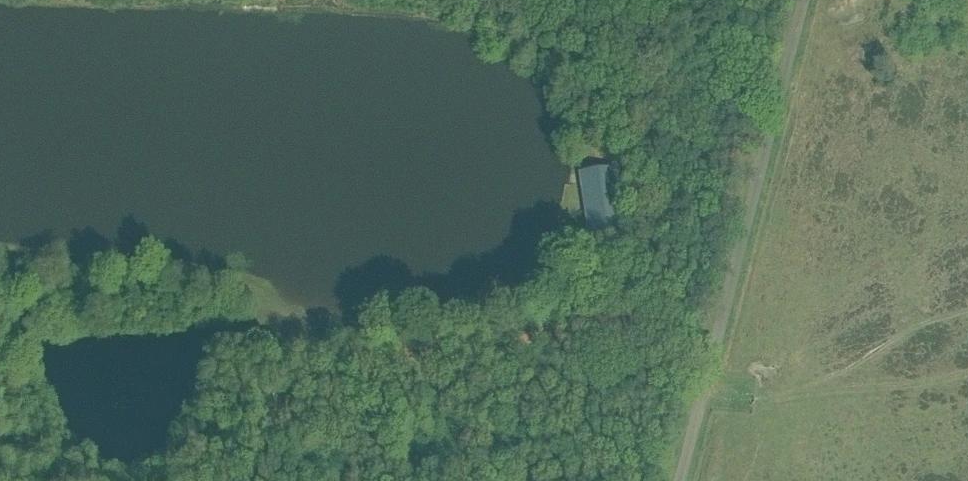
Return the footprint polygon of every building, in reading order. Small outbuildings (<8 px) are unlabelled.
[(619,204),(608,205),(603,171),(580,175),(589,235),(598,234),(623,230),(619,204)]
